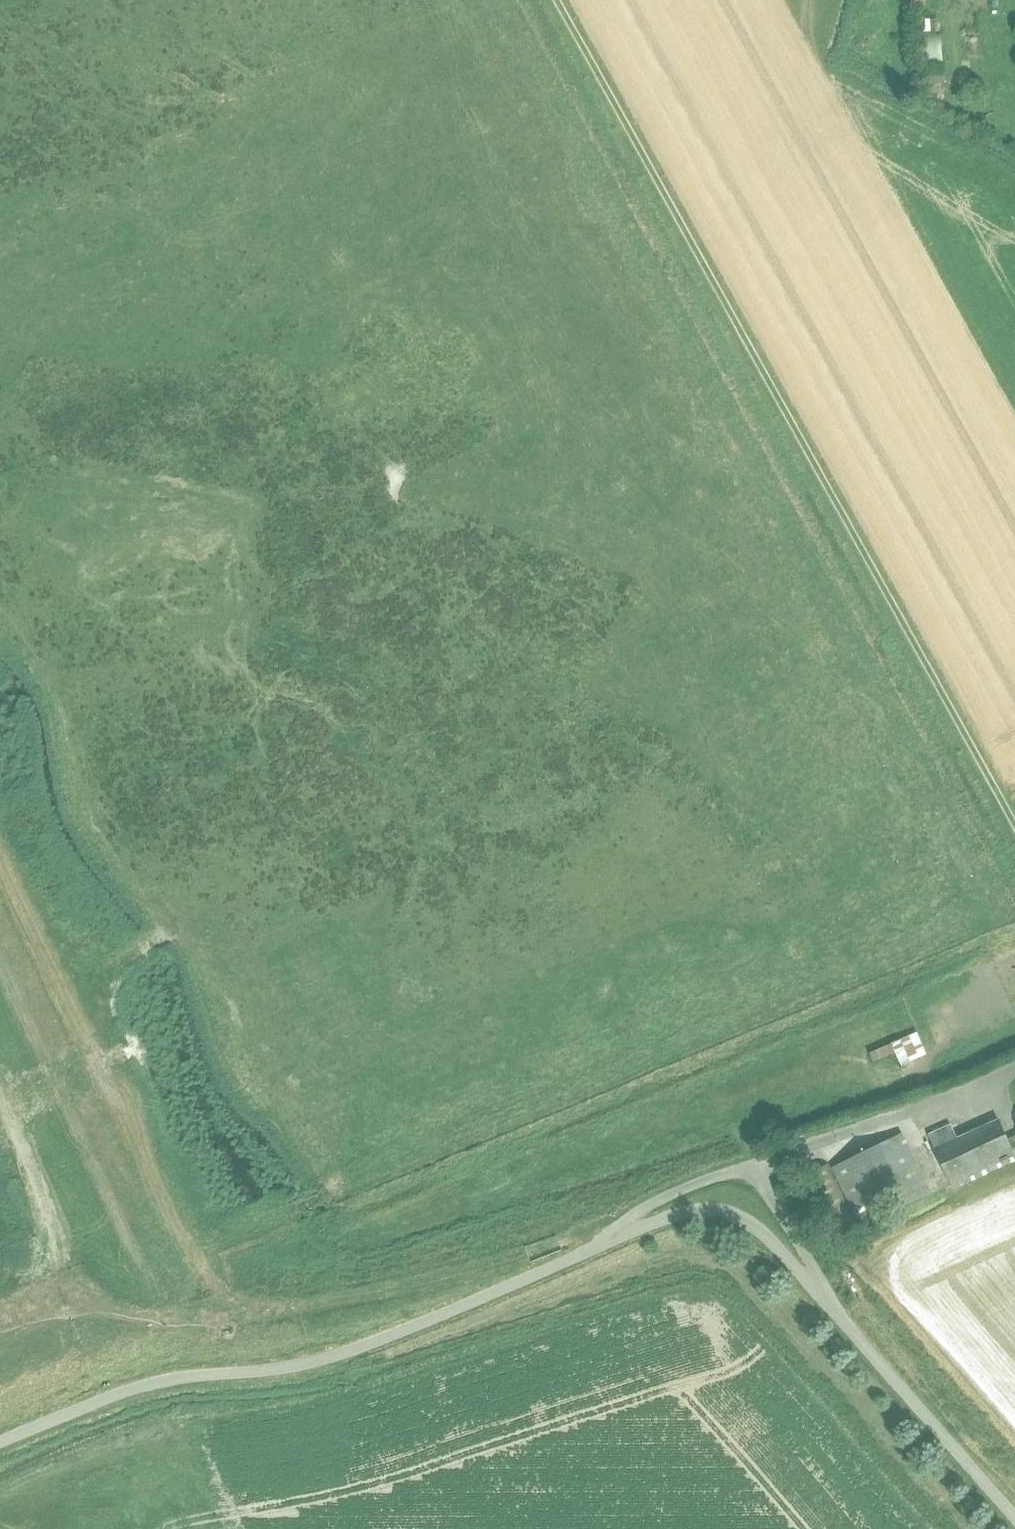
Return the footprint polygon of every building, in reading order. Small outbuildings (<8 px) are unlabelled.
[(943,65),(941,31),(920,33),(922,66),(943,65)] [(944,69),(923,71),(924,81),(945,80),(944,69)] [(891,1043),(869,1052),(872,1061),(894,1052),(900,1065),(925,1054),(916,1032),(891,1043)] [(1014,1161),(1014,1136),(1007,1140),(997,1120),(957,1139),(951,1126),(929,1136),(955,1190),(1014,1161)] [(933,1195),(902,1134),(832,1168),(860,1223),(903,1203),(905,1208),(933,1195)] [(809,1175),(842,1239),(861,1230),(828,1165),(809,1175)]
